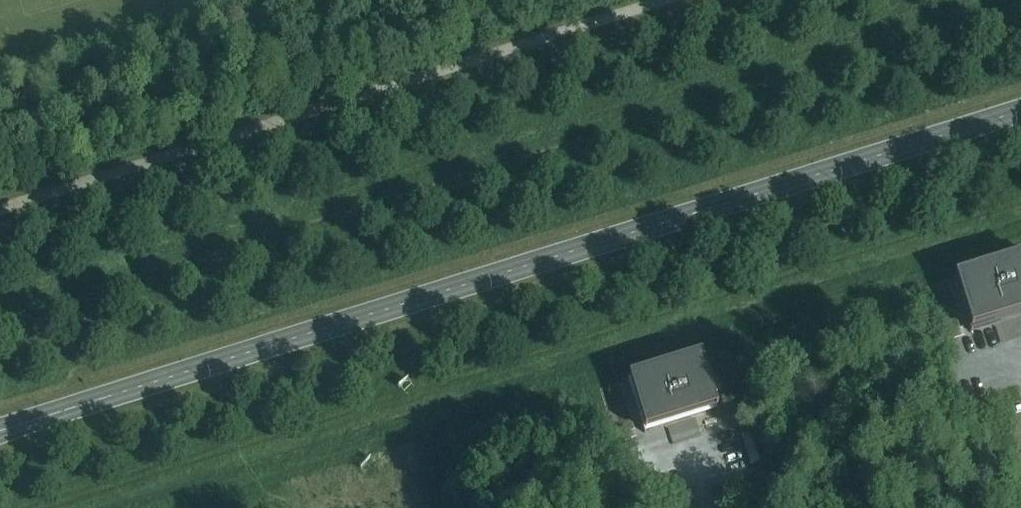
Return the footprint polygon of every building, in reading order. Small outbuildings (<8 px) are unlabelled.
[(972,331),(971,329),(994,322),(992,315),(1020,307),(1020,310),(1020,260),(956,280),(956,278),(954,278),(970,331),(972,331)] [(629,379),(628,380),(644,433),(646,432),(645,430),(665,421),(692,412),(714,409),(715,411),(716,410),(700,357),(698,358),(699,360),(630,381),(629,379)]
